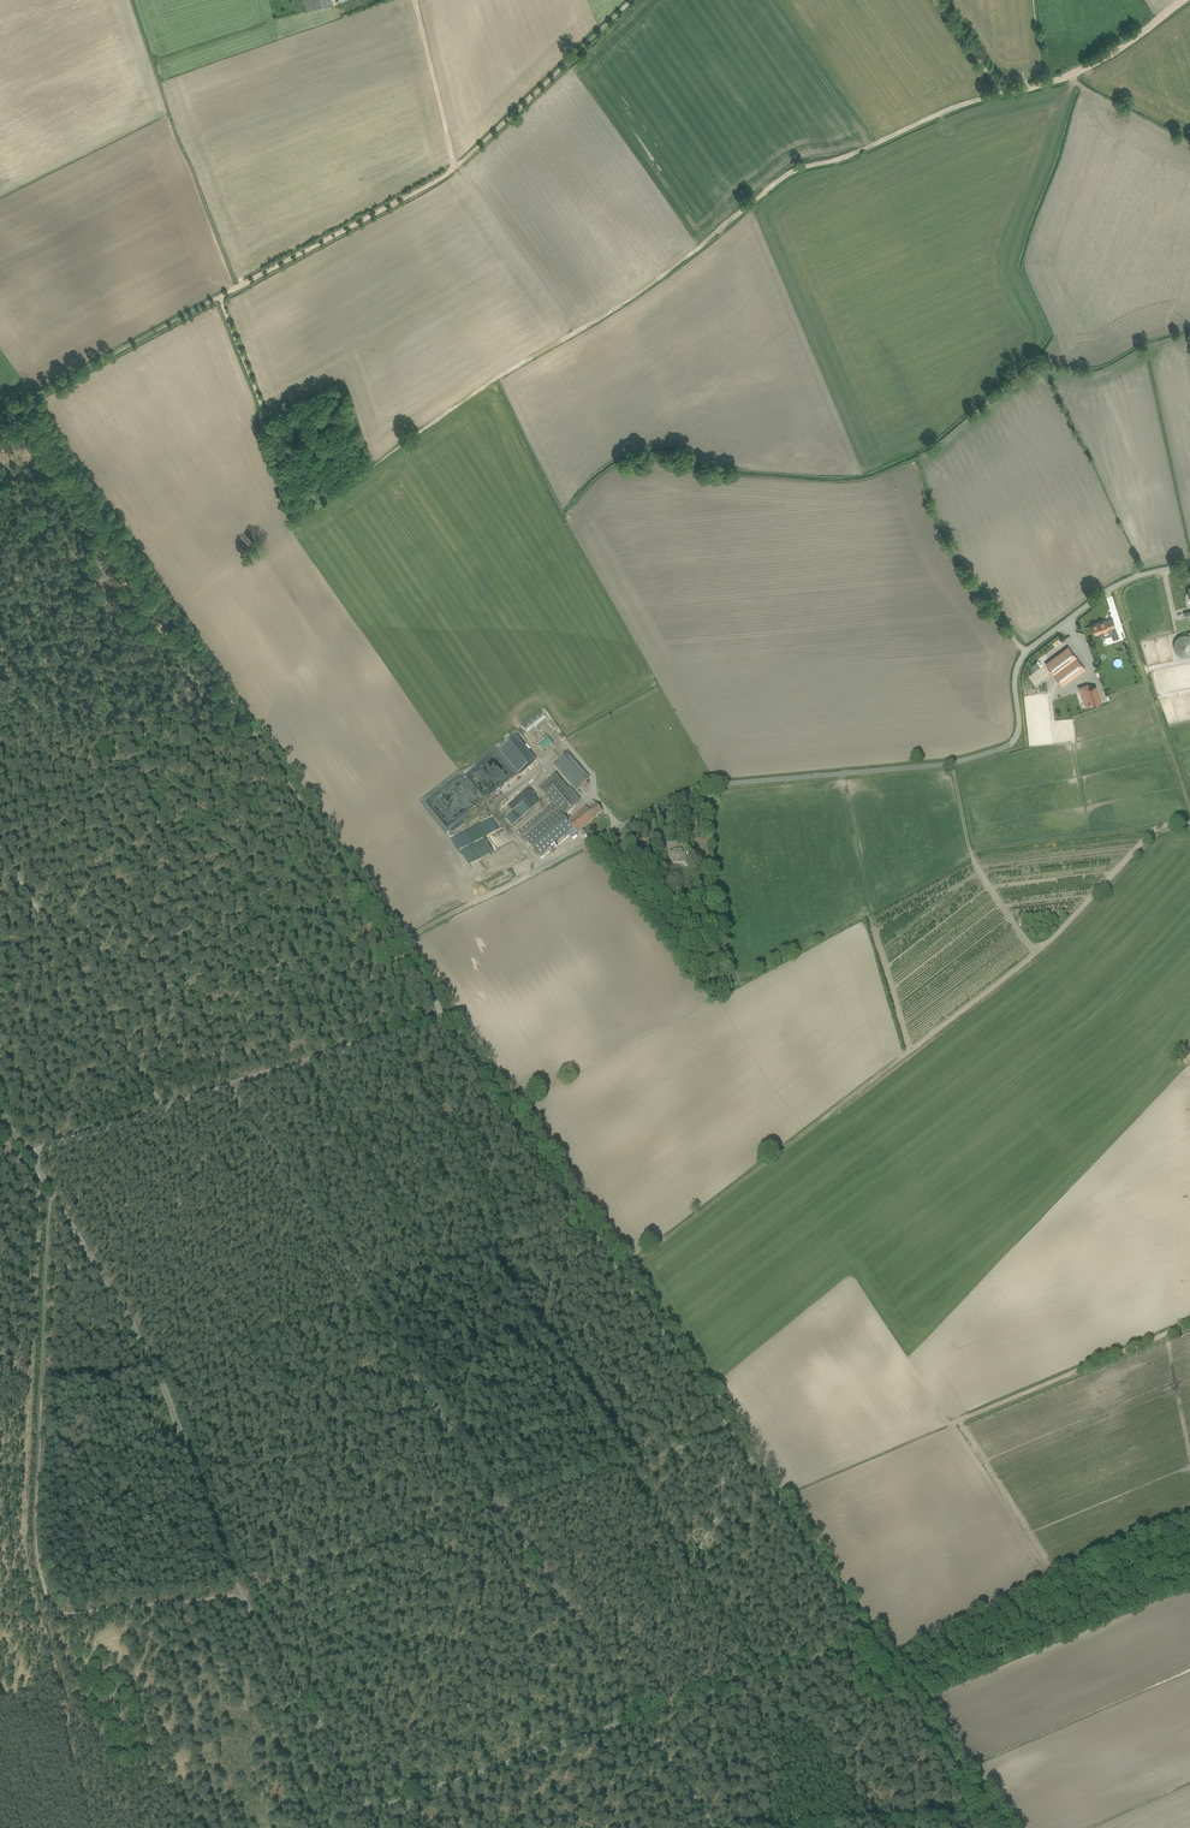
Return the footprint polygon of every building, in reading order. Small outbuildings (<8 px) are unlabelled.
[(332,3),(332,0),(305,0),(308,10),(332,3)] [(1105,620),(1092,625),(1094,634),(1101,632),(1112,628),(1111,627),(1115,626),(1113,619),(1105,621),(1105,620)] [(1173,637),(1179,657),(1189,654),(1189,633),(1173,637)] [(1069,647),(1046,664),(1061,685),(1085,668),(1069,647)] [(1113,678),(1111,673),(1128,667),(1125,656),(1106,662),(1107,665),(1102,666),(1106,680),(1113,678)] [(1090,688),(1085,690),(1091,706),(1102,702),(1096,686),(1090,688)] [(539,722),(544,718),(540,712),(529,719),(531,723),(523,728),(527,732),(540,723),(539,722)] [(553,722),(542,730),(550,740),(559,734),(561,737),(563,735),(553,722)] [(509,742),(498,751),(505,759),(522,744),(516,737),(509,742)] [(575,790),(589,779),(567,753),(553,765),(575,790)] [(494,758),(476,772),(480,777),(482,775),(491,786),(507,773),(494,758)] [(579,800),(570,788),(568,789),(555,773),(551,777),(555,781),(542,792),(552,803),(553,802),(563,814),(574,804),(579,800)] [(555,781),(551,777),(538,787),(542,792),(555,781)] [(577,833),(602,812),(593,801),(571,820),(568,822),(577,833)] [(568,822),(571,820),(568,816),(565,818),(552,804),(518,832),(536,852),(540,856),(564,836),(565,836),(569,833),(572,837),(577,833),(568,822)] [(468,862),(511,844),(505,829),(461,847),(468,862)] [(668,852),(669,858),(669,861),(672,861),(672,863),(677,863),(686,863),(685,859),(685,853),(681,853),(681,850),(675,850),(675,851),(668,852)]
